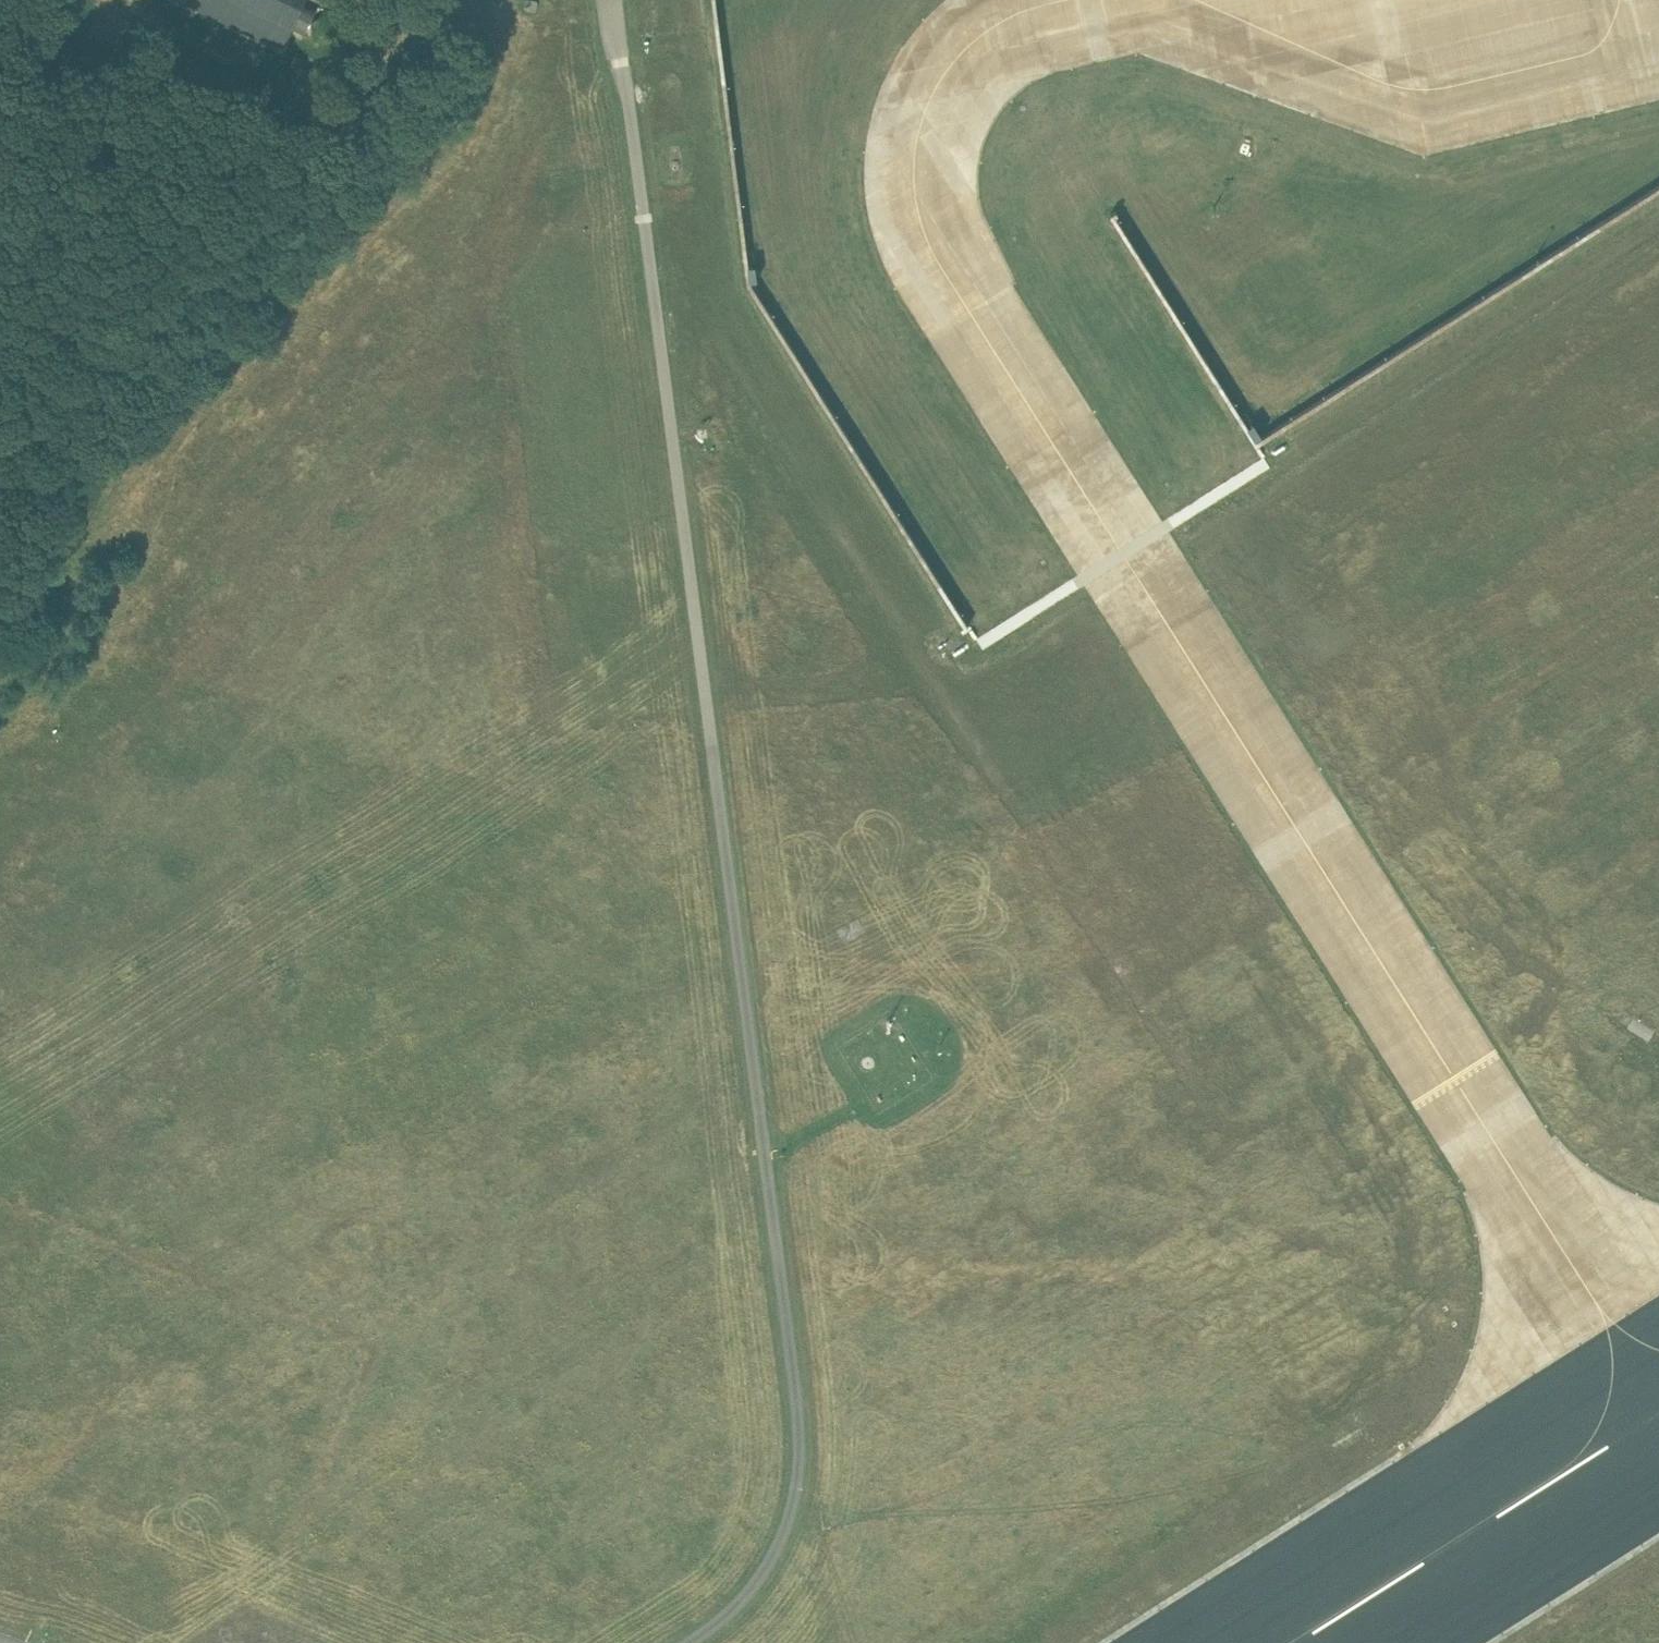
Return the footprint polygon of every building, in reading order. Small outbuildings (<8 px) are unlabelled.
[(281,50),(290,31),(304,37),(318,7),(305,1),(305,0),(177,0),(281,50)]
